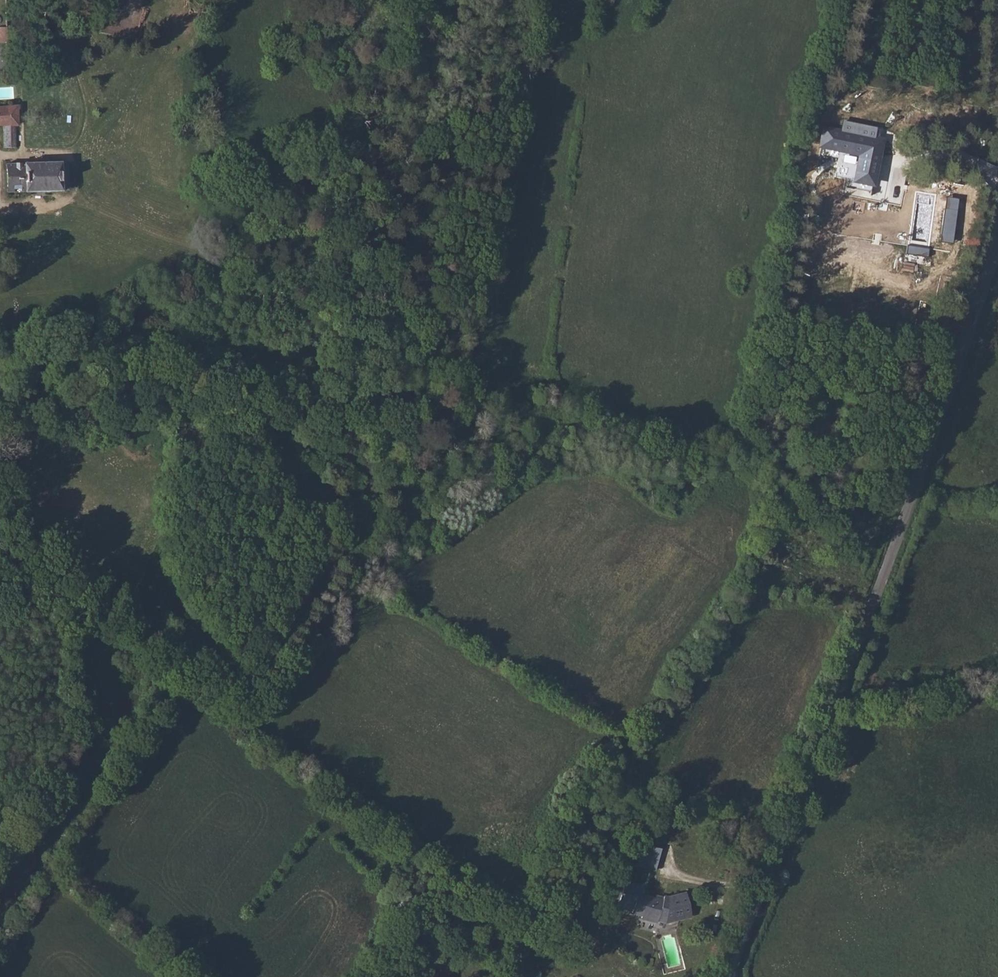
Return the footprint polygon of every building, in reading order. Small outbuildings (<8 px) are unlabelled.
[(9,27),(9,0),(0,0),(0,28),(9,27)] [(10,43),(9,27),(0,28),(0,43),(10,43)] [(4,127),(4,150),(18,150),(19,106),(10,107),(0,108),(0,127),(4,127)] [(842,131),(822,127),(819,147),(860,153),(855,183),(876,186),(886,139),(876,137),(878,127),(844,120),(842,131)] [(9,194),(35,193),(35,198),(50,197),(50,192),(68,192),(68,165),(9,166),(9,194)] [(947,197),(940,242),(952,243),(959,198),(947,197)] [(928,257),(929,247),(908,244),(906,254),(928,257)] [(659,841),(644,838),(639,860),(652,863),(656,845),(658,845),(659,841)] [(618,903),(634,907),(633,909),(644,911),(644,913),(662,917),(663,914),(671,916),(696,909),(690,887),(671,891),(667,890),(666,894),(646,889),(648,880),(645,879),(625,874),(618,903)]
